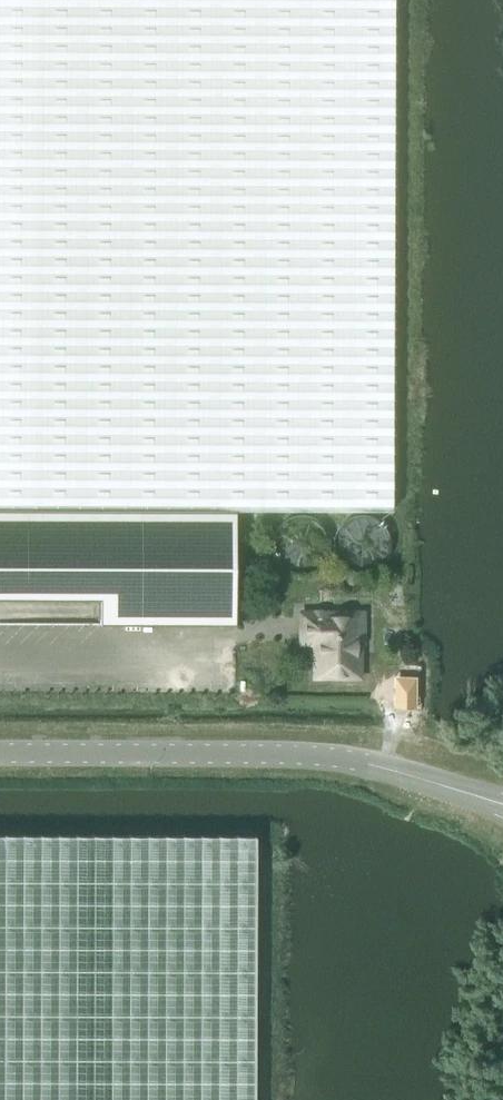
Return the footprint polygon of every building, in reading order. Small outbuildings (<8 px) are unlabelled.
[(235,509),(391,509),(393,0),(0,0),(0,508),(235,509)] [(0,508),(0,597),(100,598),(100,623),(235,624),(235,509),(0,508)] [(316,641),(315,675),(338,675),(338,666),(358,666),(358,642),(363,642),(363,612),(302,612),(302,641),(316,641)] [(255,835),(0,834),(0,1099),(254,1099),(255,835)]
